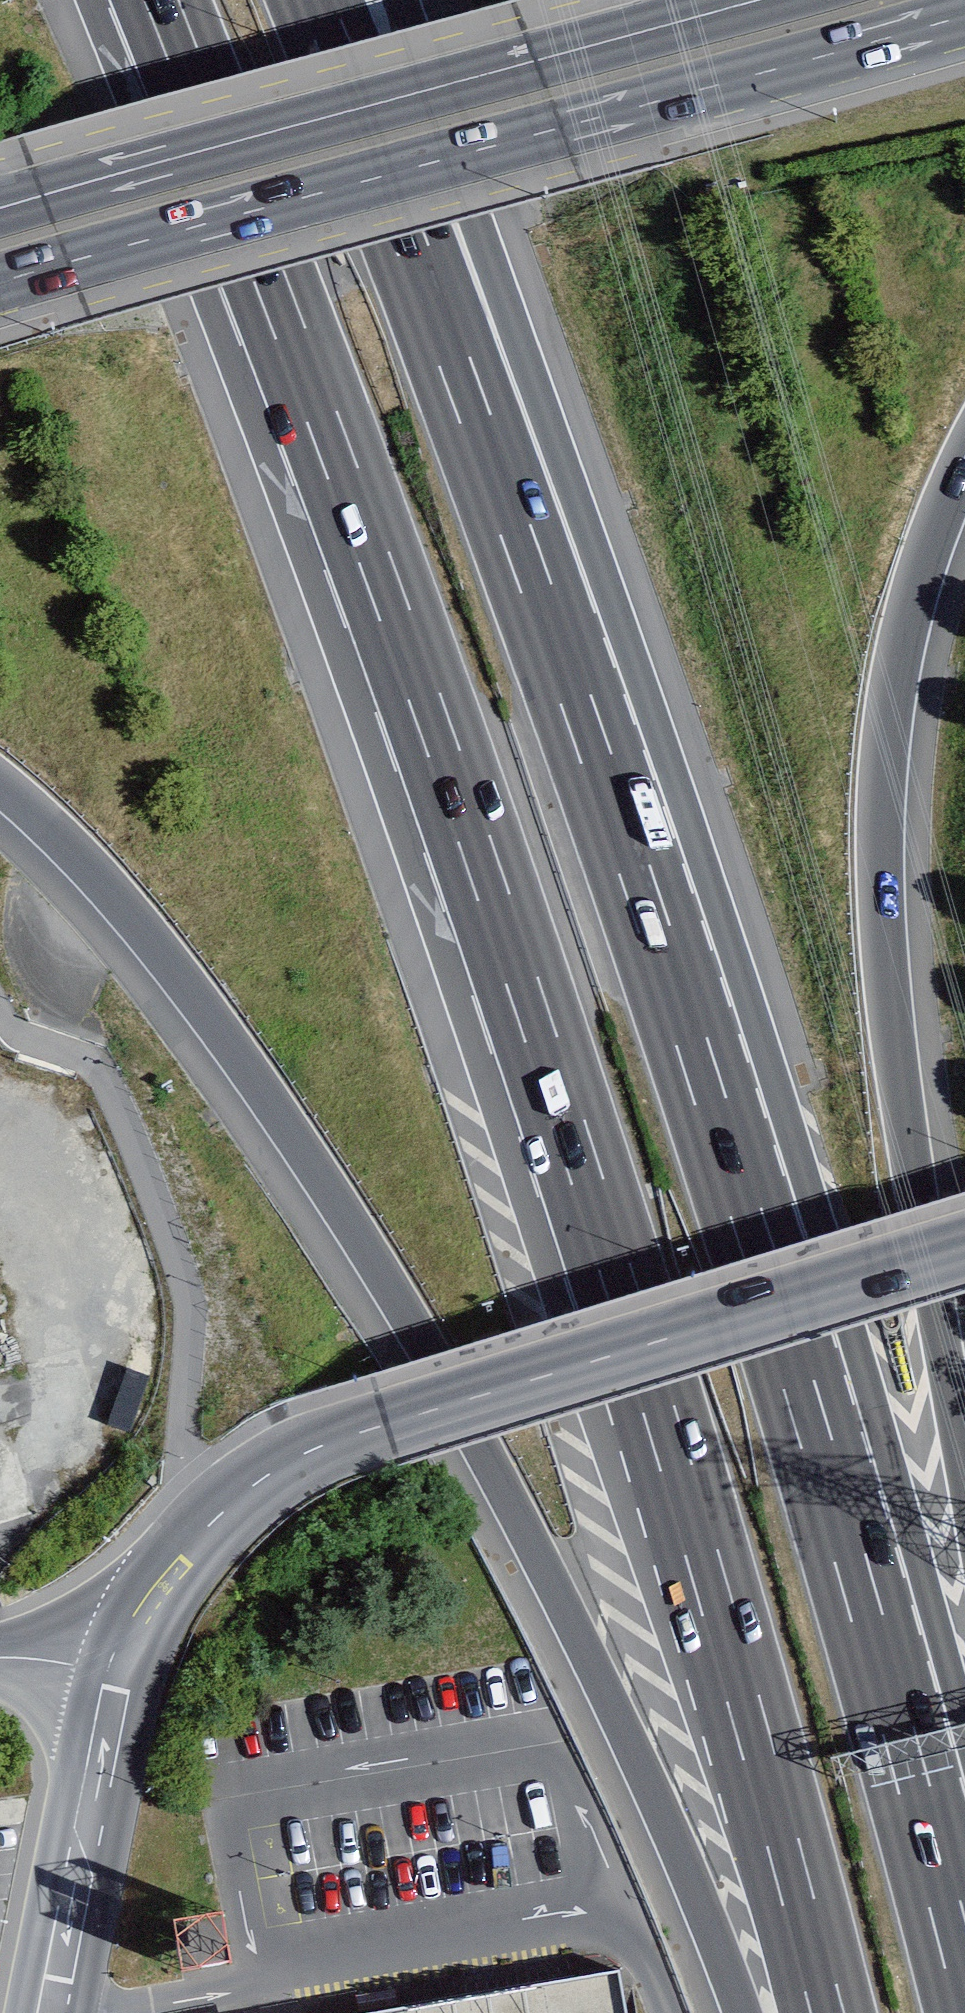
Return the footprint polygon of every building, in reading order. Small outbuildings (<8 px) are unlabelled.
[(176,1959),(225,1944),(211,1901),(163,1916),(176,1959)] [(619,1973),(382,2012),(626,2012),(619,1973)]
